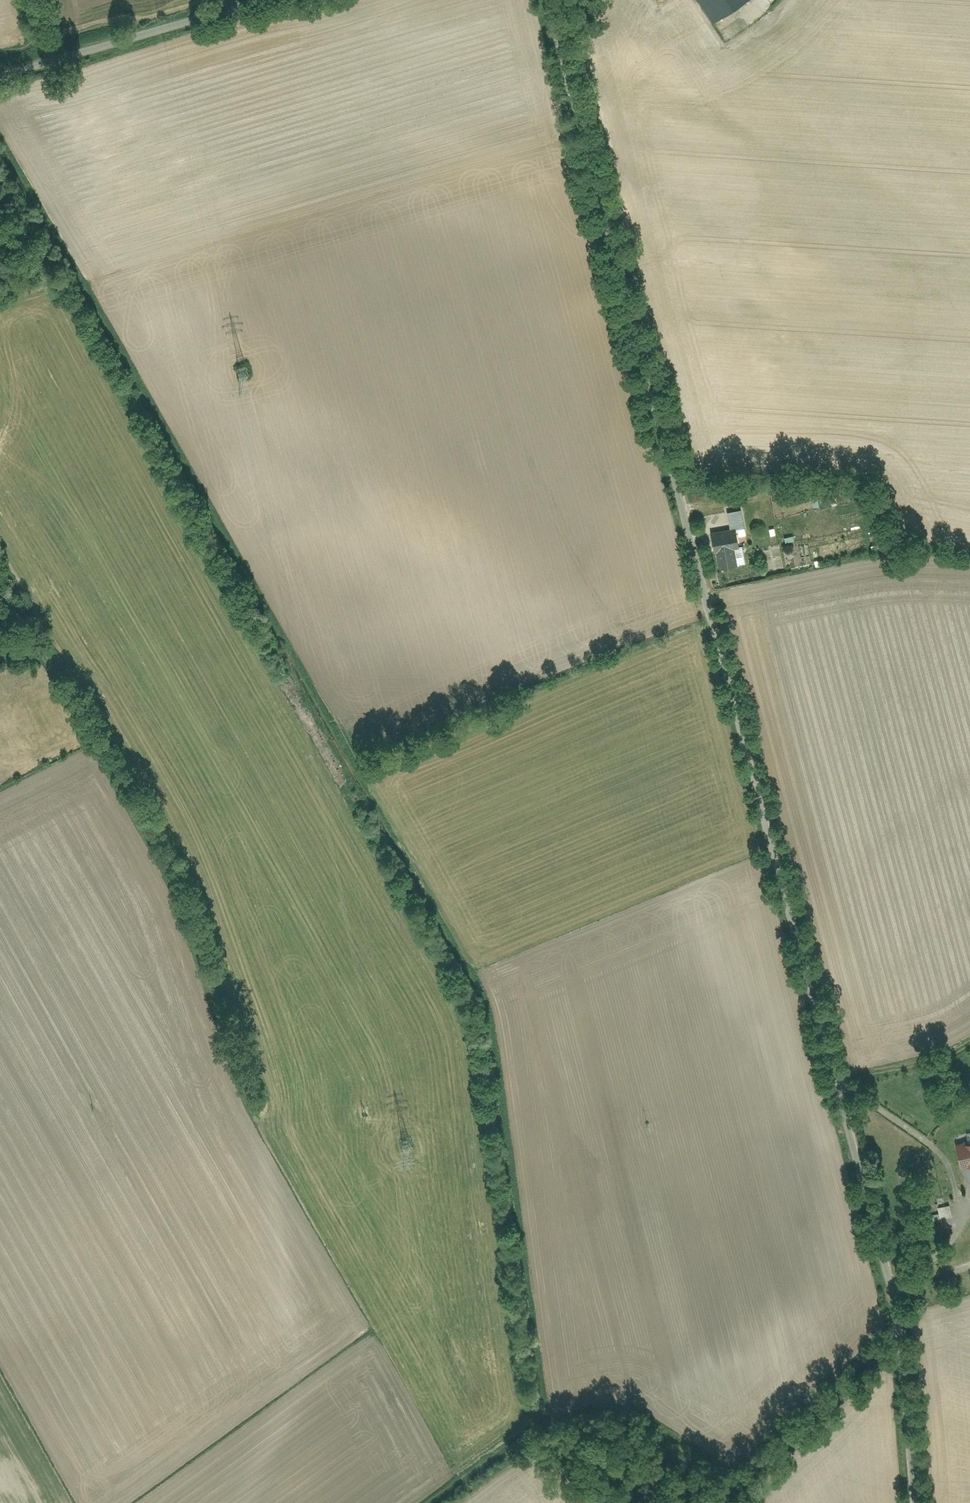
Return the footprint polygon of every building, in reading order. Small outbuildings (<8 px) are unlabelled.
[(716,26),(755,0),(699,0),(716,26)] [(747,532),(743,512),(727,515),(730,531),(712,535),(720,573),(748,567),(746,558),(741,559),(739,549),(747,548),(744,533),(747,532)] [(889,544),(872,546),(874,555),(890,553),(889,544)] [(957,1147),(962,1171),(969,1170),(969,1144),(957,1147)]
